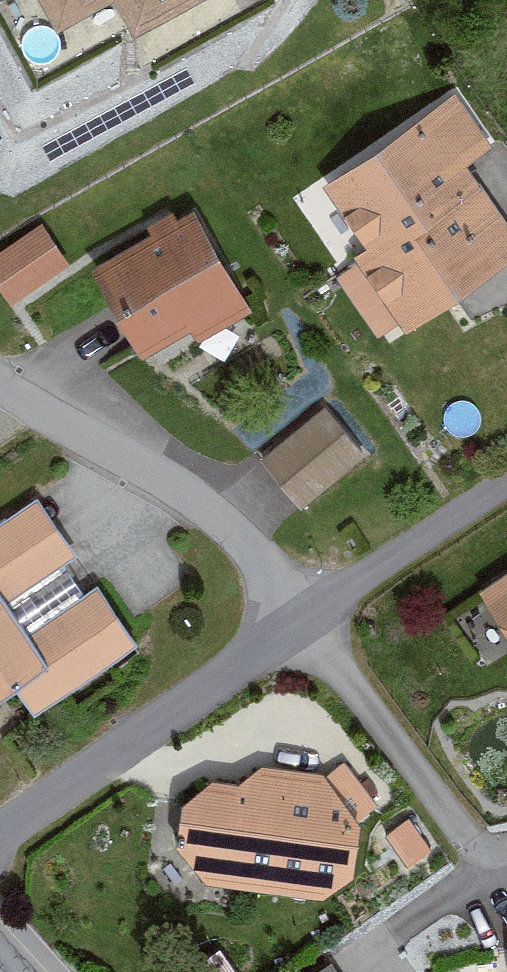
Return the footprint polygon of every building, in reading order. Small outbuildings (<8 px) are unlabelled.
[(68,33),(124,1),(144,38),(211,0),(49,0),(68,33)] [(334,187),(378,251),(364,260),(413,331),(506,265),(506,218),(472,167),(496,150),(460,99),(334,187)] [(201,215),(101,270),(151,361),(251,306),(201,215)] [(0,260),(0,281),(18,307),(76,267),(48,227),(0,260)] [(328,407),(264,463),(306,512),(371,456),(328,407)] [(0,532),(0,703),(21,689),(40,717),(146,647),(106,588),(36,635),(12,599),(80,553),(46,502),(0,532)] [(478,593),(506,637),(506,574),(478,593)] [(248,788),(219,781),(189,806),(187,845),(213,882),(329,896),(359,875),(369,823),(384,809),(350,767),(334,780),(266,771),(248,788)] [(415,821),(393,837),(415,869),(438,852),(415,821)] [(221,946),(181,971),(238,971),(221,946)] [(334,962),(318,971),(340,971),(334,962)]
